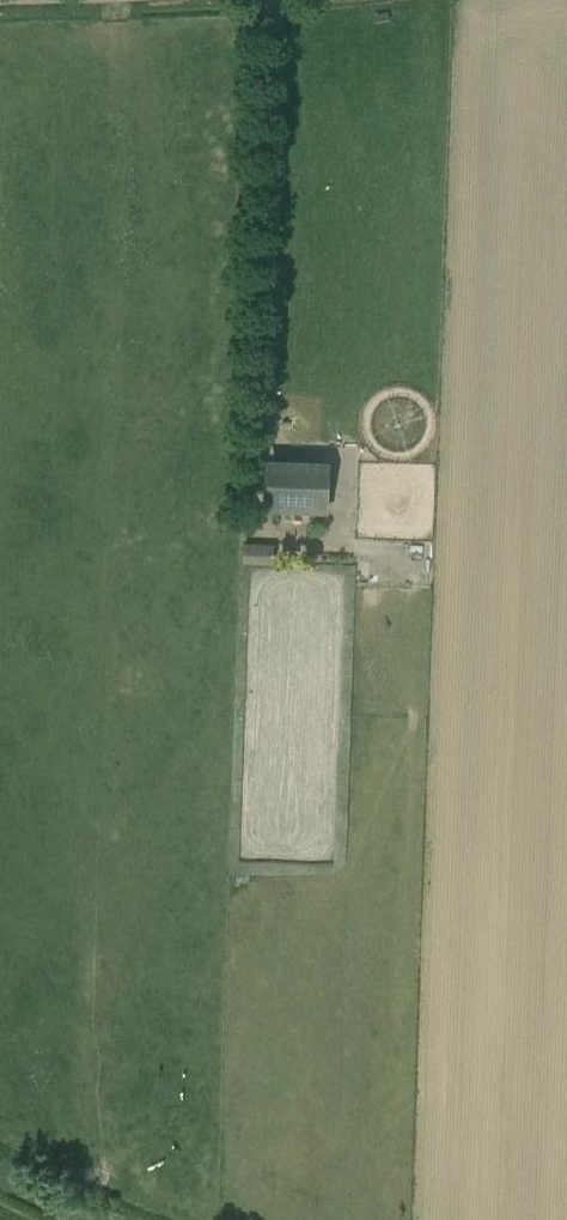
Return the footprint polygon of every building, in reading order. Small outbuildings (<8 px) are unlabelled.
[(329,513),(329,510),(331,460),(266,458),(264,510),(329,513)] [(244,542),(243,563),(274,564),(275,544),(244,542)]
